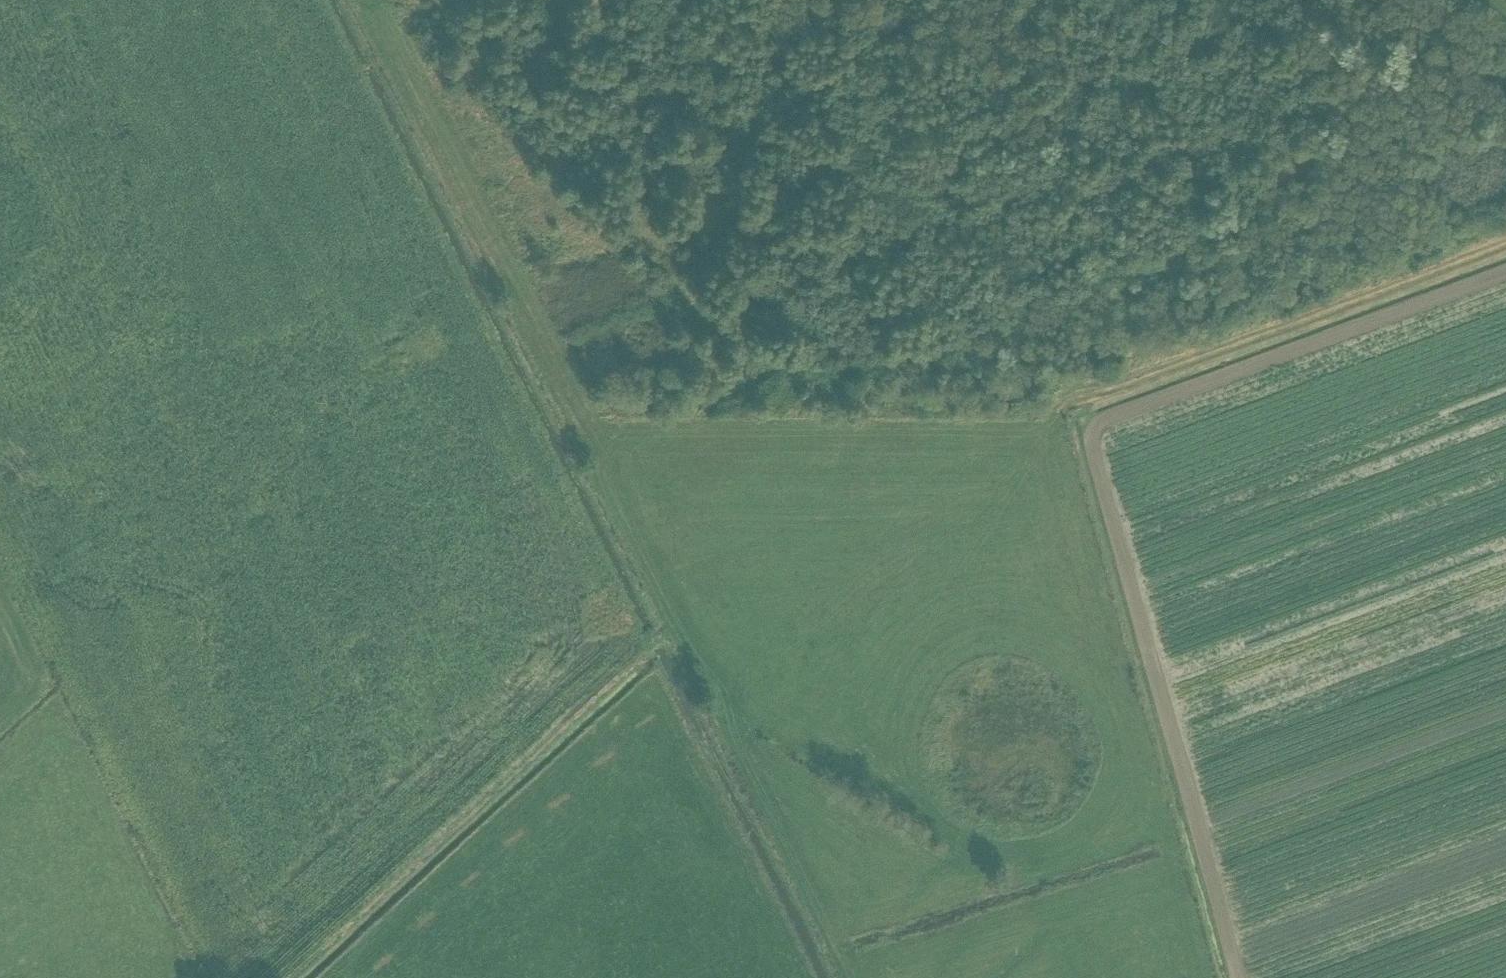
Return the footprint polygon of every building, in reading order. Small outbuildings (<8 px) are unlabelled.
[(1153,593),(1168,588),(1164,575),(1149,580),(1153,593)]
